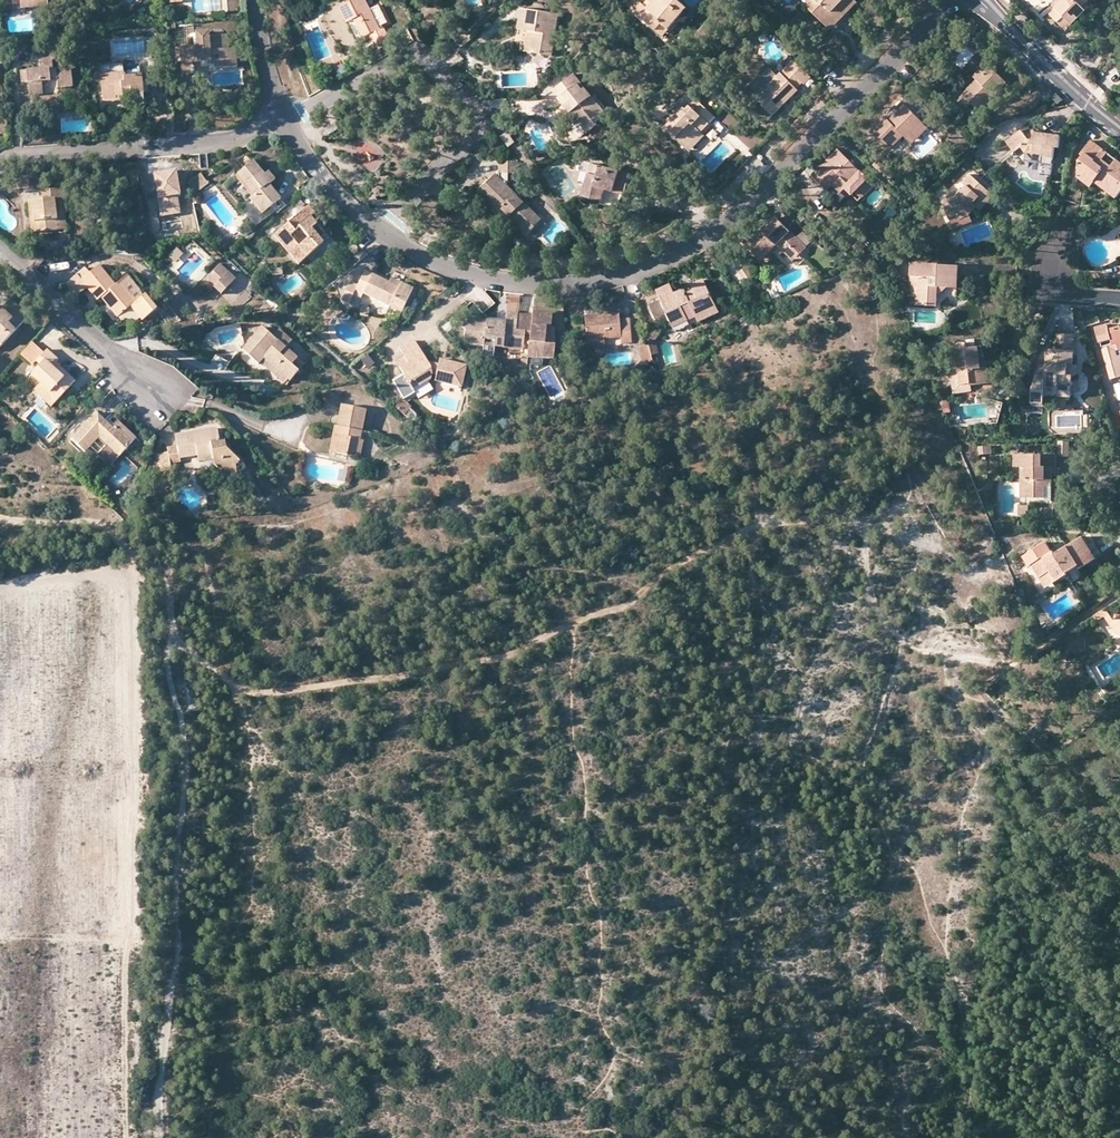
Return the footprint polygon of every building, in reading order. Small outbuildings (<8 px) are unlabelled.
[(13,5),(20,5),(21,10),(49,8),(48,0),(12,0),(13,5)] [(58,8),(57,0),(48,0),(49,8),(58,8)] [(363,36),(370,33),(380,27),(366,0),(353,0),(340,7),(348,22),(350,21),(354,19),(363,36)] [(639,1),(638,0),(625,0),(624,2),(632,9),(639,1)] [(632,9),(663,35),(687,8),(678,0),(647,0),(648,1),(644,5),(639,1),(632,9)] [(857,3),(855,0),(854,0),(829,24),(817,10),(813,14),(829,30),(857,3)] [(854,0),(815,0),(821,6),(817,10),(829,24),(854,0)] [(1066,30),(1086,11),(1082,6),(1088,0),(1065,0),(1050,14),(1066,30)] [(525,51),(552,55),(559,14),(521,8),(518,29),(528,31),(526,41),(525,51)] [(303,33),(319,25),(316,19),(300,27),(303,33)] [(354,19),(350,21),(360,42),(365,40),(363,36),(354,19)] [(382,26),(380,27),(370,33),(376,45),(388,39),(382,26)] [(221,50),(220,36),(209,37),(208,33),(196,33),(197,47),(181,48),(182,63),(192,63),(201,62),(211,62),(211,66),(211,69),(237,67),(236,49),(227,50),(221,50)] [(182,63),(181,48),(173,49),(174,64),(182,63)] [(29,90),(42,89),(42,81),(58,80),(58,88),(72,87),(70,68),(53,69),(53,61),(56,61),(55,50),(33,51),(34,62),(39,61),(39,70),(27,71),(28,83),(29,90)] [(773,115),(798,90),(795,88),(801,82),(804,84),(811,77),(794,59),(786,67),(788,68),(781,74),(780,73),(769,84),(761,76),(747,90),(773,115)] [(192,67),(192,63),(182,63),(182,74),(195,73),(194,67),(192,67)] [(977,80),(990,67),(987,63),(973,77),(977,80)] [(338,78),(347,74),(344,67),(335,70),(338,78)] [(962,94),(971,103),(979,110),(1006,83),(990,67),(977,80),(962,94)] [(168,82),(167,68),(158,69),(159,83),(168,82)] [(123,97),(123,101),(132,100),(131,95),(143,93),(142,76),(124,77),(124,73),(101,75),(103,99),(123,97)] [(595,122),(606,113),(599,104),(585,87),(582,89),(577,83),(580,81),(574,73),(553,90),(559,98),(565,105),(567,103),(573,111),(571,113),(577,120),(579,118),(586,127),(593,121),(595,122)] [(971,103),(962,94),(960,91),(954,97),(966,108),(971,103)] [(706,121),(712,114),(696,99),(686,109),(679,102),(672,110),(677,115),(665,128),(673,136),(677,131),(690,143),(701,132),(696,128),(704,119),(706,121)] [(599,104),(606,113),(609,111),(602,102),(599,104)] [(907,139),(923,123),(903,102),(896,109),(898,111),(889,120),(884,116),(871,130),(889,149),(903,135),(907,139)] [(567,103),(565,105),(561,108),(574,123),(577,121),(577,120),(571,113),(573,111),(567,103)] [(701,132),(715,117),(712,114),(706,121),(704,119),(696,128),(701,132)] [(579,118),(577,120),(577,121),(587,133),(598,125),(595,122),(593,121),(586,127),(579,118)] [(335,123),(324,129),(326,132),(329,136),(339,129),(335,123)] [(923,123),(907,139),(912,144),(928,128),(923,123)] [(1060,136),(1035,132),(1034,129),(1026,135),(1022,130),(1007,143),(1015,153),(1022,148),(1026,153),(1034,154),(1038,155),(1043,155),(1043,157),(1053,158),(1055,146),(1059,147),(1060,136)] [(677,131),(673,136),(689,152),(705,136),(701,132),(690,143),(677,131)] [(515,142),(508,132),(501,136),(509,147),(515,142)] [(893,150),(897,154),(909,143),(906,139),(893,150)] [(1091,140),(1081,155),(1084,157),(1079,162),(1077,177),(1084,182),(1091,187),(1095,182),(1117,199),(1119,195),(1119,161),(1117,159),(1113,165),(1104,159),(1109,153),(1091,140)] [(1026,153),(1022,148),(1015,153),(1021,161),(1033,162),(1034,154),(1026,153)] [(860,171),(840,151),(814,177),(828,190),(841,176),(848,183),(847,183),(862,197),(874,185),(860,171)] [(533,225),(541,218),(507,184),(508,173),(517,173),(517,161),(499,160),(499,177),(496,174),(479,192),(490,202),(500,213),(502,210),(527,234),(535,226),(533,225)] [(880,160),(874,166),(891,183),(897,177),(880,160)] [(254,195),(251,197),(249,199),(262,214),(280,198),(269,184),(274,179),(268,172),(265,175),(253,161),(237,174),(254,195)] [(604,190),(621,195),(623,196),(630,173),(601,165),(598,176),(587,174),(581,196),(600,201),(604,190)] [(254,195),(237,174),(234,177),(251,197),(254,195)] [(207,184),(199,175),(188,185),(196,194),(207,184)] [(994,195),(971,175),(963,183),(966,185),(961,192),(944,199),(951,219),(959,216),(960,220),(970,216),(970,215),(974,209),(973,208),(975,205),(981,209),(988,201),(994,195)] [(26,187),(39,185),(38,177),(14,179),(15,187),(26,187)] [(39,232),(58,230),(55,203),(63,202),(62,189),(39,191),(40,200),(28,201),(30,215),(40,214),(40,220),(38,220),(39,232)] [(604,190),(600,201),(600,204),(617,209),(621,195),(604,190)] [(55,203),(58,230),(66,230),(63,202),(55,203)] [(321,241),(327,235),(311,216),(315,213),(308,206),(274,235),(298,264),(322,243),(321,241)] [(40,214),(30,215),(32,232),(39,232),(38,220),(40,220),(40,214)] [(970,216),(960,220),(959,216),(951,219),(955,230),(973,223),(970,216)] [(801,231),(796,237),(775,217),(770,223),(762,232),(759,229),(745,244),(758,257),(765,249),(769,253),(777,245),(785,253),(791,247),(799,255),(806,248),(805,246),(811,240),(801,231)] [(762,232),(770,223),(767,220),(759,229),(762,232)] [(567,236),(572,231),(568,227),(563,232),(567,236)] [(791,247),(785,253),(793,261),(799,255),(791,247)] [(765,249),(758,257),(762,261),(769,253),(765,249)] [(960,266),(911,263),(909,297),(917,298),(916,305),(938,306),(939,287),(958,288),(960,266)] [(235,279),(220,264),(212,272),(220,280),(216,285),(214,287),(221,294),(235,279)] [(145,295),(136,302),(119,282),(116,285),(99,265),(89,273),(82,280),(89,288),(98,300),(102,296),(119,316),(130,306),(143,321),(157,310),(145,295)] [(280,267),(270,267),(270,276),(281,275),(280,267)] [(89,273),(85,269),(66,285),(77,297),(89,288),(82,280),(89,273)] [(393,302),(404,308),(413,288),(402,282),(400,287),(389,283),(365,271),(358,285),(350,282),(341,300),(349,304),(353,296),(355,291),(363,295),(390,307),(393,302)] [(220,280),(212,272),(208,278),(216,285),(220,280)] [(145,295),(128,275),(119,282),(136,302),(145,295)] [(400,287),(402,282),(391,278),(389,283),(400,287)] [(691,325),(698,321),(701,327),(721,317),(704,281),(692,286),(694,289),(696,294),(689,297),(686,293),(685,290),(675,294),(670,285),(657,291),(661,299),(649,305),(656,318),(667,313),(673,324),(687,317),(691,325)] [(696,294),(694,289),(686,293),(689,297),(696,294)] [(355,291),(353,296),(360,299),(363,295),(355,291)] [(29,316),(11,300),(2,310),(1,308),(0,309),(0,346),(29,316)] [(390,307),(402,312),(404,308),(393,302),(390,307)] [(494,347),(524,350),(525,335),(530,335),(530,342),(529,342),(527,359),(555,362),(556,345),(546,344),(547,327),(552,327),(553,311),(533,310),(533,314),(506,312),(505,321),(467,317),(460,325),(466,330),(465,338),(471,345),(484,347),(485,339),(495,341),(494,347)] [(587,340),(604,339),(620,337),(621,344),(631,343),(629,319),(619,319),(618,314),(600,315),(600,318),(585,319),(587,340)] [(1095,327),(1100,343),(1101,343),(1111,379),(1119,376),(1119,326),(1110,329),(1108,324),(1095,327)] [(264,359),(287,379),(290,381),(304,364),(285,347),(291,340),(279,330),(273,337),(262,327),(242,349),(259,364),(261,363),(264,359)] [(649,345),(651,356),(657,355),(653,341),(658,334),(652,330),(647,339),(649,345)] [(1075,334),(1056,333),(1055,350),(1047,349),(1046,365),(1040,365),(1032,389),(1032,392),(1031,406),(1044,407),(1045,395),(1058,397),(1059,385),(1071,386),(1073,360),(1075,334)] [(485,339),(484,347),(484,352),(494,354),(494,347),(495,341),(485,339)] [(604,339),(587,340),(588,349),(604,348),(604,339)] [(434,380),(461,386),(467,366),(439,359),(438,364),(437,368),(430,366),(427,361),(414,340),(400,349),(413,369),(403,375),(413,391),(431,379),(431,375),(436,376),(434,380)] [(43,354),(31,343),(21,354),(33,365),(43,354)] [(952,345),(955,368),(956,368),(959,385),(972,384),(972,386),(991,383),(988,367),(985,367),(984,357),(982,346),(967,348),(966,343),(952,345)] [(651,356),(649,345),(639,348),(644,366),(653,363),(651,356)] [(59,400),(73,385),(57,370),(53,366),(58,359),(48,350),(36,362),(41,366),(32,375),(41,384),(59,400)] [(264,359),(261,363),(284,383),(287,379),(264,359)] [(57,370),(73,385),(76,381),(60,367),(57,370)] [(973,392),(972,386),(972,384),(959,385),(956,368),(955,368),(951,369),(955,394),(973,392)] [(59,400),(41,384),(36,390),(53,406),(59,400)] [(992,400),(986,404),(987,417),(998,422),(1007,421),(1006,400),(992,400)] [(395,409),(402,416),(408,409),(401,402),(395,409)] [(334,452),(346,455),(348,451),(355,452),(357,440),(359,441),(366,410),(341,405),(337,427),(342,428),(340,435),(338,435),(334,452)] [(116,432),(112,429),(96,414),(72,439),(86,452),(100,438),(108,446),(120,457),(133,443),(119,429),(116,432)] [(119,429),(133,443),(137,439),(118,421),(112,429),(116,432),(119,429)] [(342,428),(337,427),(334,426),(329,451),(334,452),(338,435),(340,435),(342,428)] [(214,463),(226,474),(235,464),(239,459),(219,441),(218,429),(177,435),(179,447),(181,458),(198,455),(212,453),(213,459),(214,463)] [(348,451),(346,455),(360,458),(364,442),(359,441),(357,440),(355,452),(348,451)] [(99,454),(106,448),(100,441),(93,447),(99,454)] [(1070,441),(1057,441),(1057,454),(1069,455),(1070,441)] [(120,457),(108,446),(99,455),(111,466),(120,457)] [(181,458),(179,447),(168,448),(169,452),(170,453),(171,463),(181,462),(181,458)] [(170,453),(169,452),(160,454),(162,472),(167,472),(167,470),(173,470),(171,463),(170,453)] [(1014,467),(1020,467),(1026,467),(1026,496),(1045,496),(1046,487),(1046,468),(1053,468),(1057,468),(1057,454),(1015,454),(1014,467)] [(235,464),(226,474),(237,473),(235,464)] [(167,470),(167,472),(170,486),(177,485),(175,469),(173,470),(167,470)] [(1028,504),(1018,503),(1018,515),(1028,515),(1028,504)] [(1054,551),(1032,565),(1046,588),(1068,575),(1067,573),(1079,565),(1080,568),(1095,558),(1083,537),(1055,553),(1054,551)] [(1099,610),(1091,615),(1094,620),(1101,615),(1106,612),(1099,610)] [(1106,612),(1101,615),(1103,616),(1108,624),(1112,621),(1106,612)] [(1108,624),(1115,635),(1119,636),(1119,629),(1118,629),(1112,621),(1108,624)]
